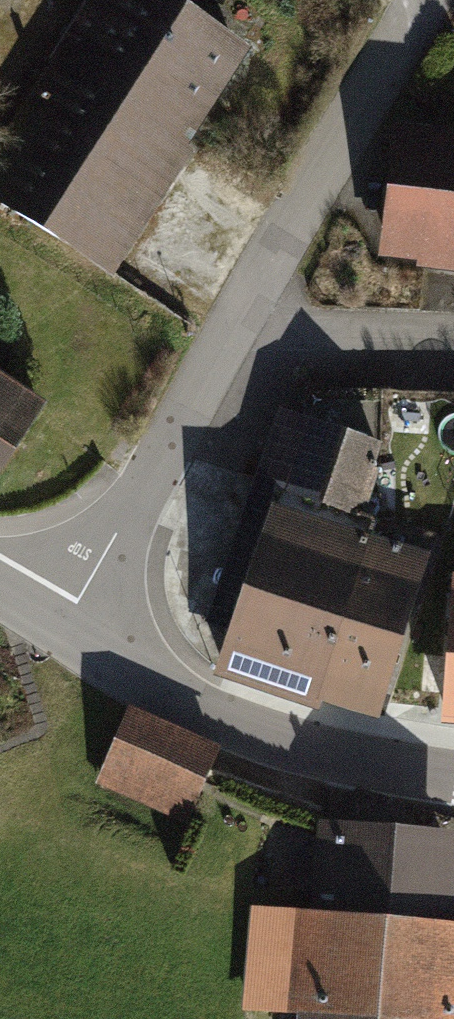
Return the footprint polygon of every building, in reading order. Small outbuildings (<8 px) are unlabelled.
[(173,0),(92,0),(0,143),(0,201),(108,271),(251,50),(173,0)] [(385,129),(368,269),(453,278),(453,137),(385,129)] [(42,406),(0,377),(0,465),(42,406)] [(379,723),(426,552),(358,529),(384,446),(276,409),(204,628),(221,635),(211,673),(379,723)] [(214,758),(122,719),(94,784),(186,823),(214,758)] [(305,917),(453,928),(453,835),(315,824),(305,917)] [(250,912),(242,1010),(297,1014),(297,1018),(453,1018),(453,928),(305,917),(250,912)]
